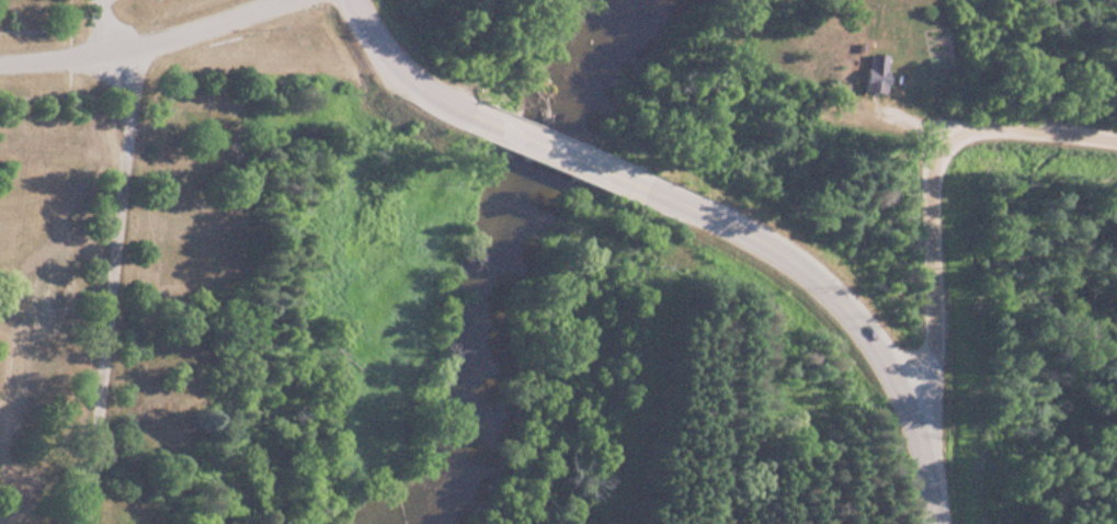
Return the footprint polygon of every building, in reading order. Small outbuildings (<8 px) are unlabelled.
[(881,53),(862,52),(860,91),(879,92),(881,53)] [(33,507),(33,472),(3,472),(3,507),(33,507)]
